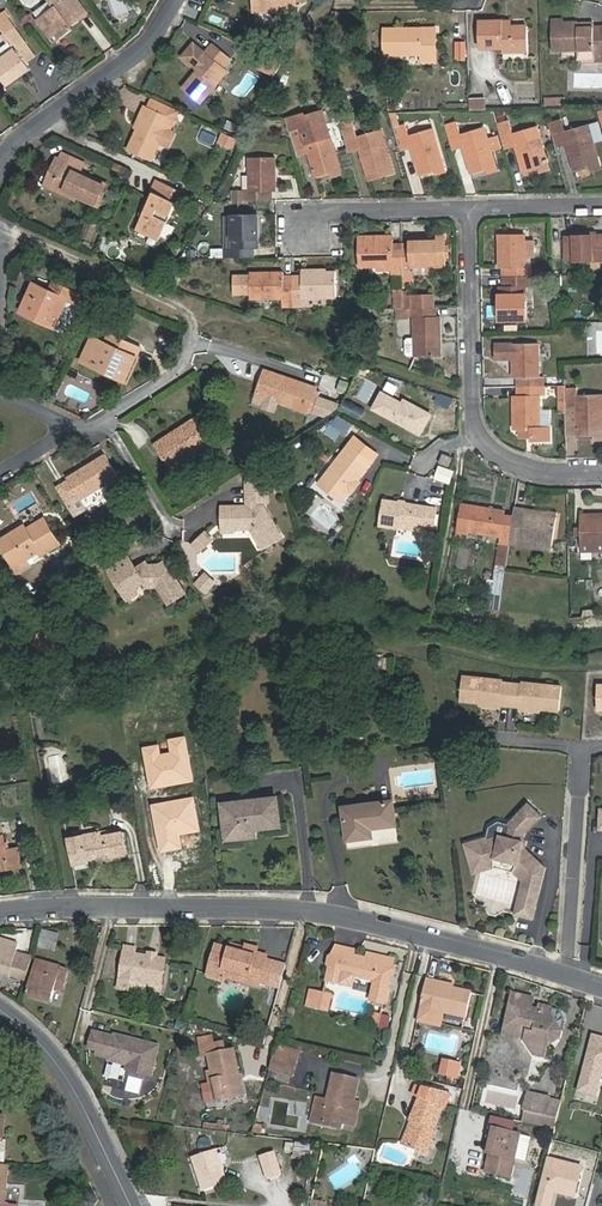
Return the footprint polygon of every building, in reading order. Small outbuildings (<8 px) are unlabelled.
[(66,0),(50,0),(55,7),(37,20),(53,42),(71,29),(69,26),(80,18),(66,0)] [(80,18),(86,13),(76,0),(66,0),(80,18)] [(254,13),(296,12),(297,1),(306,1),(306,0),(254,0),(254,13)] [(511,20),(481,20),(481,48),(505,48),(505,52),(528,52),(527,26),(511,26),(511,20)] [(563,51),(594,50),(594,54),(601,54),(601,25),(593,25),(593,22),(563,22),(552,22),(553,51),(563,51)] [(0,58),(0,74),(7,84),(28,69),(24,62),(34,56),(13,27),(5,33),(9,39),(15,47),(0,58)] [(436,62),(436,28),(383,28),(384,56),(422,55),(422,62),(436,62)] [(15,47),(9,39),(0,45),(0,58),(15,47)] [(466,40),(454,40),(454,60),(465,60),(466,40)] [(224,68),(231,59),(213,44),(194,66),(198,70),(184,88),(201,103),(228,71),(224,68)] [(256,69),(273,78),(281,61),(264,53),(256,69)] [(469,110),(486,110),(486,97),(469,97),(469,110)] [(176,120),(180,110),(153,98),(149,108),(176,120)] [(142,117),(128,149),(153,160),(161,143),(166,130),(170,131),(171,129),(176,120),(149,108),(144,106),(140,116),(142,117)] [(325,111),(306,116),(305,112),(286,119),(297,157),(308,154),(314,177),(331,172),(333,176),(343,173),(325,111)] [(548,122),(556,148),(566,146),(573,170),(591,166),(592,170),(601,168),(589,125),(565,132),(561,119),(548,122)] [(508,120),(497,123),(504,150),(515,147),(522,172),(539,167),(540,172),(550,169),(538,127),(512,133),(508,120)] [(444,125),(451,149),(462,146),(470,173),(486,168),(488,173),(497,170),(491,150),(501,147),(497,136),(488,138),(486,127),(460,135),(456,121),(444,125)] [(406,124),(393,127),(400,151),(410,148),(419,174),(436,170),(437,174),(446,171),(434,128),(409,135),(406,124)] [(341,129),(349,153),(359,150),(367,177),(384,172),(385,176),(395,173),(382,130),(358,137),(355,125),(341,129)] [(170,131),(166,130),(161,143),(169,147),(175,133),(170,131)] [(216,143),(231,149),(235,137),(220,132),(216,143)] [(64,164),(53,188),(98,208),(109,185),(80,172),(85,163),(62,152),(58,162),(64,164)] [(244,191),(244,201),(272,200),(272,190),(276,190),(276,159),(249,160),(249,191),(244,191)] [(47,185),(53,188),(64,164),(58,162),(47,185)] [(180,191),(160,181),(136,229),(158,239),(177,203),(175,202),(180,191)] [(224,258),(254,258),(254,248),(259,248),(259,215),(224,215),(224,258)] [(100,225),(89,219),(81,234),(93,240),(100,225)] [(503,267),(504,276),(534,276),(534,267),(525,267),(525,235),(498,235),(499,267),(503,267)] [(573,235),(573,236),(573,261),(601,261),(601,235),(573,235)] [(564,262),(573,261),(573,236),(563,236),(564,262)] [(393,273),(402,273),(402,244),(392,244),(392,238),(360,238),(361,266),(393,265),(393,273)] [(402,273),(403,282),(413,282),(413,265),(446,265),(445,238),(411,239),(412,244),(402,244),(402,273)] [(222,248),(211,248),(212,258),(222,257),(222,248)] [(293,276),(293,306),(303,305),(303,297),(336,296),(335,270),(303,271),(304,276),(293,276)] [(283,306),(293,306),(293,276),(284,277),(284,272),(250,273),(250,298),(283,298),(283,306)] [(534,276),(504,276),(504,287),(499,287),(500,320),(526,319),(526,286),(534,286),(534,276)] [(50,290),(34,282),(22,308),(44,318),(42,321),(54,328),(68,299),(80,304),(84,296),(54,281),(50,290)] [(407,308),(435,307),(435,296),(407,296),(407,308)] [(407,308),(403,308),(397,308),(397,319),(407,318),(407,317),(414,317),(415,355),(441,354),(440,317),(435,318),(435,307),(407,308)] [(109,333),(105,342),(118,348),(122,339),(109,333)] [(113,370),(111,374),(124,380),(140,347),(122,339),(118,348),(105,342),(92,337),(83,357),(113,370)] [(518,387),(545,386),(544,377),(539,377),(539,359),(548,359),(548,344),(512,344),(512,377),(518,377),(518,387)] [(81,361),(111,374),(113,370),(83,357),(81,361)] [(317,387),(266,369),(256,395),(258,395),(268,399),(265,406),(264,408),(275,411),(278,402),(308,412),(309,408),(327,415),(336,409),(339,404),(314,395),(317,387)] [(545,397),(545,386),(518,387),(518,396),(514,396),(514,428),(519,428),(519,434),(531,433),(531,441),(550,441),(549,429),(540,429),(539,397),(545,397)] [(566,435),(594,435),(594,440),(601,440),(601,395),(577,396),(577,388),(565,388),(566,435)] [(382,392),(374,408),(420,433),(429,417),(430,414),(403,399),(402,402),(382,392)] [(268,399),(258,395),(255,403),(265,406),(268,399)] [(354,422),(341,412),(335,421),(348,431),(354,422)] [(171,468),(191,455),(212,441),(197,417),(155,443),(171,468)] [(357,435),(350,443),(354,447),(373,462),(380,453),(357,435)] [(416,449),(419,439),(408,435),(405,446),(416,449)] [(350,443),(334,463),(339,467),(354,447),(350,443)] [(339,467),(334,463),(318,483),(342,502),(373,462),(354,447),(339,467)] [(448,466),(452,457),(443,453),(439,462),(448,466)] [(82,499),(118,477),(105,455),(68,477),(70,479),(58,487),(68,504),(80,497),(82,499)] [(194,460),(191,455),(171,468),(174,472),(194,460)] [(452,471),(439,465),(434,475),(447,482),(452,471)] [(244,491),(266,491),(266,479),(244,480),(244,491)] [(266,499),(266,491),(244,491),(244,505),(253,504),(253,499),(266,499)] [(82,499),(80,497),(68,504),(76,516),(87,509),(82,499)] [(395,524),(420,528),(419,532),(430,534),(431,527),(434,509),(382,501),(378,525),(395,528),(395,524)] [(509,544),(514,516),(504,514),(504,510),(462,503),(457,536),(467,538),(468,532),(499,537),(498,542),(509,544)] [(253,504),(244,505),(222,505),(223,523),(233,523),(237,528),(250,528),(261,547),(281,535),(263,504),(253,504)] [(522,518),(514,516),(509,544),(518,546),(519,539),(551,544),(555,518),(523,513),(522,518)] [(601,552),(601,516),(582,515),(582,552),(601,552)] [(42,555),(61,544),(45,517),(26,528),(24,525),(0,539),(0,542),(15,566),(40,551),(42,555)] [(237,531),(237,528),(233,523),(223,523),(222,531),(237,531)] [(204,532),(198,538),(205,545),(211,539),(204,532)] [(198,538),(191,545),(197,552),(205,545),(198,538)] [(43,556),(42,555),(40,551),(15,566),(18,571),(43,556)] [(124,595),(134,589),(144,583),(147,587),(156,588),(167,605),(183,594),(164,563),(159,565),(154,568),(149,567),(147,564),(145,562),(136,568),(129,557),(109,570),(124,595)] [(195,584),(205,594),(213,585),(203,575),(195,584)] [(137,593),(134,589),(124,595),(127,600),(137,593)] [(44,647),(56,654),(66,636),(54,630),(44,647)] [(78,643),(66,636),(56,654),(68,661),(78,643)] [(513,703),(515,684),(505,683),(505,681),(464,678),(461,703),(483,705),(504,707),(504,703),(513,703)] [(525,685),(515,684),(513,703),(522,704),(522,708),(545,710),(562,712),(564,686),(525,683),(525,685)] [(55,701),(43,703),(45,711),(56,710),(55,701)] [(503,714),(504,707),(483,705),(482,712),(503,714)] [(544,717),(545,710),(522,708),(522,715),(544,717)] [(173,751),(160,753),(158,743),(145,745),(146,755),(151,784),(194,778),(189,748),(187,735),(171,738),(173,751)] [(179,838),(178,832),(199,829),(193,796),(153,802),(158,836),(159,841),(161,849),(171,848),(171,847),(169,840),(179,838)] [(242,829),(243,836),(255,835),(255,827),(281,823),(278,798),(252,801),(252,803),(223,807),(227,831),(242,829)] [(392,800),(341,806),(345,840),(371,837),(370,828),(395,825),(392,800)] [(475,839),(481,861),(493,858),(517,863),(525,871),(527,873),(517,915),(532,918),(535,907),(534,906),(536,893),(538,893),(544,867),(542,865),(540,867),(535,862),(521,849),(522,839),(524,832),(540,814),(527,802),(507,822),(502,835),(496,833),(494,833),(475,839)] [(1,822),(0,822),(0,869),(21,866),(18,847),(6,849),(1,822)] [(227,838),(243,836),(242,829),(227,831),(227,838)] [(100,831),(67,837),(72,864),(86,861),(86,859),(98,857),(99,859),(127,853),(122,831),(101,835),(100,831)] [(179,838),(169,840),(171,847),(181,846),(179,838)] [(526,840),(522,839),(521,849),(535,862),(540,867),(542,865),(524,847),(526,840)] [(493,858),(481,861),(484,870),(493,867),(513,871),(521,881),(514,914),(517,915),(527,873),(525,871),(517,863),(493,858)] [(59,935),(41,930),(37,947),(54,951),(59,935)] [(18,943),(0,937),(0,974),(7,977),(10,970),(18,972),(22,960),(13,957),(18,943)] [(232,943),(231,948),(244,951),(246,946),(232,943)] [(244,951),(231,948),(215,944),(206,975),(223,979),(224,976),(259,986),(260,982),(267,984),(274,960),(267,958),(268,955),(256,951),(257,947),(246,944),(246,946),(244,951)] [(126,945),(120,977),(118,987),(133,989),(134,979),(142,981),(162,984),(166,958),(157,957),(155,958),(150,957),(149,955),(136,953),(137,947),(126,945)] [(339,945),(338,950),(353,954),(354,948),(339,945)] [(332,953),(329,968),(326,980),(340,983),(342,973),(354,976),(374,981),(369,999),(385,1003),(395,958),(367,951),(366,957),(353,954),(338,950),(332,953)] [(59,965),(37,958),(26,994),(49,1001),(53,988),(63,990),(69,969),(59,966),(59,965)] [(354,976),(342,973),(340,983),(351,986),(354,976)] [(437,980),(426,977),(417,1020),(439,1024),(442,1011),(465,1016),(471,991),(436,983),(437,980)] [(142,981),(134,979),(133,989),(140,991),(142,981)] [(330,994),(310,989),(305,1006),(326,1011),(330,994)] [(545,1002),(542,1004),(548,1014),(551,1007),(548,1003),(545,1002)] [(548,1014),(542,1004),(534,1010),(510,1004),(504,1027),(527,1032),(525,1041),(530,1049),(545,1053),(546,1045),(559,1037),(561,1032),(548,1014)] [(379,1023),(382,1012),(373,1010),(370,1021),(379,1023)] [(390,1014),(382,1012),(379,1023),(379,1026),(387,1028),(390,1014)] [(93,1031),(89,1046),(98,1048),(97,1053),(109,1056),(109,1058),(127,1063),(126,1068),(150,1074),(158,1045),(124,1036),(121,1038),(115,1036),(93,1031)] [(593,1035),(579,1090),(596,1095),(601,1073),(601,1037),(593,1035)] [(243,1095),(234,1049),(208,1055),(211,1071),(206,1072),(212,1101),(243,1095)] [(545,1054),(545,1053),(530,1049),(536,1057),(539,1058),(545,1054)] [(274,1053),(270,1068),(288,1073),(292,1057),(274,1053)] [(440,1073),(453,1076),(456,1062),(443,1059),(440,1073)] [(349,1124),(355,1102),(360,1080),(333,1073),(326,1100),(316,1097),(311,1120),(341,1128),(342,1122),(349,1124)] [(434,1129),(449,1093),(415,1085),(411,1093),(419,1097),(409,1119),(412,1120),(402,1143),(427,1153),(436,1130),(434,1129)] [(546,1113),(550,1097),(527,1092),(522,1120),(557,1127),(560,1116),(546,1113)] [(560,1116),(564,1100),(550,1097),(546,1113),(560,1116)] [(361,1103),(355,1102),(349,1124),(355,1125),(361,1103)] [(524,1159),(529,1136),(493,1128),(483,1172),(511,1178),(516,1157),(524,1159)] [(292,1157),(309,1161),(313,1146),(296,1141),(292,1157)] [(227,1182),(216,1149),(193,1157),(203,1190),(227,1182)] [(282,1173),(275,1151),(259,1156),(266,1178),(282,1173)] [(547,1157),(536,1204),(543,1205),(549,1205),(553,1192),(573,1197),(581,1165),(561,1160),(547,1157)] [(8,1167),(0,1166),(0,1205),(19,1205),(5,1204),(8,1167)]
